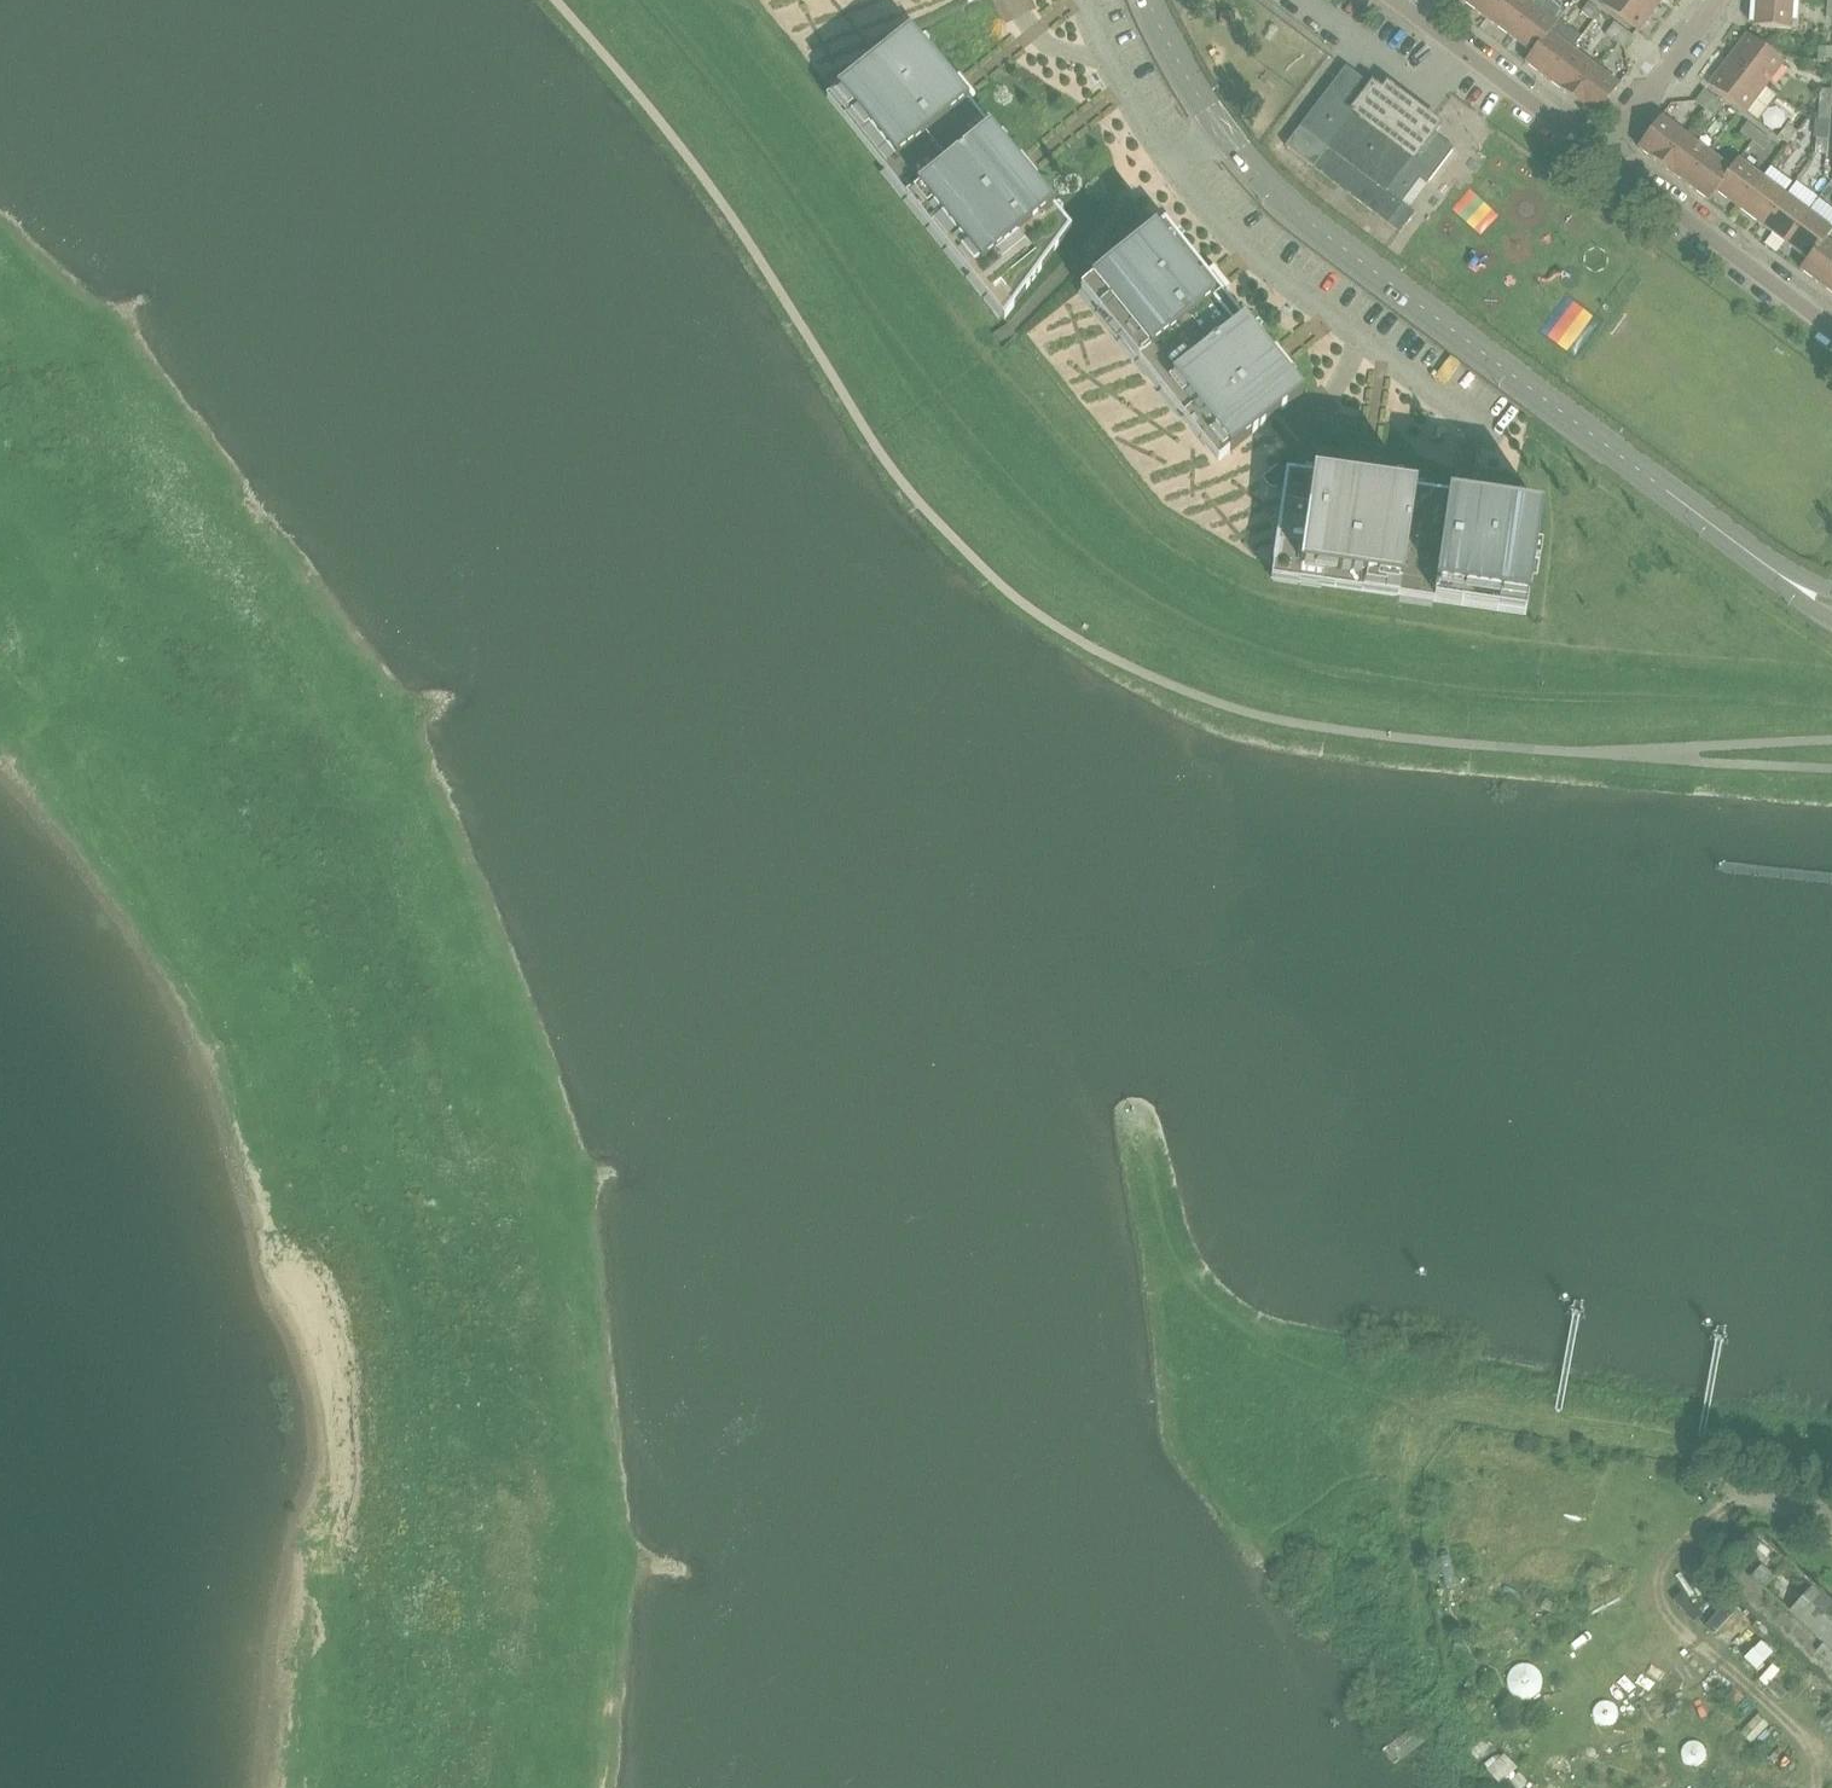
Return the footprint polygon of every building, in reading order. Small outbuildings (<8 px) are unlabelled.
[(829,99),(1005,320),(1020,339),(1156,511),(1269,580),(1303,585),(1526,617),(1542,509),(1464,498),(1361,483),(1286,472),(1279,464),(1304,444),(1279,414),(1303,395),(1277,361),(1212,280),(1165,221),(1100,273),(918,39),(913,33),(977,0),(751,0),(829,99)] [(1463,1),(1486,18),(1499,0),(1463,0),(1463,1)] [(1526,0),(1499,0),(1486,18),(1509,35),(1532,5),(1526,0)] [(1556,23),(1564,12),(1547,0),(1538,0),(1533,6),(1532,5),(1509,35),(1532,53),(1548,32),(1550,33),(1557,23),(1556,23)] [(1639,31),(1657,6),(1649,0),(1604,0),(1601,3),(1639,31)] [(1753,26),(1791,29),(1794,0),(1755,0),(1753,26)] [(1588,3),(1581,12),(1594,21),(1601,12),(1588,3)] [(1605,35),(1615,42),(1624,29),(1615,22),(1605,35)] [(1615,42),(1624,49),(1634,36),(1624,29),(1615,42)] [(1525,63),(1541,75),(1548,80),(1571,49),(1550,33),(1548,32),(1532,53),(1525,63)] [(1747,34),(1728,59),(1765,87),(1784,62),(1747,34)] [(1817,60),(1831,60),(1831,46),(1818,45),(1817,60)] [(1548,80),(1571,98),(1595,67),(1571,49),(1548,80)] [(1728,59),(1709,84),(1746,112),(1765,87),(1728,59)] [(1297,128),(1284,146),(1311,166),(1312,167),(1320,173),(1387,223),(1400,205),(1402,202),(1446,144),(1434,135),(1431,132),(1437,124),(1433,121),(1386,86),(1382,92),(1366,81),(1345,65),(1303,120),(1297,128)] [(1596,116),(1619,85),(1595,67),(1571,98),(1596,116)] [(1820,88),(1819,104),(1831,105),(1831,89),(1820,88)] [(1695,102),(1705,109),(1714,97),(1704,90),(1695,102)] [(1705,109),(1714,116),(1723,104),(1714,97),(1705,109)] [(1819,104),(1817,119),(1829,120),(1831,105),(1819,104)] [(1787,123),(1778,136),(1787,143),(1797,130),(1796,130),(1806,116),(1794,108),(1784,121),(1787,123)] [(1662,117),(1638,148),(1663,166),(1686,135),(1662,117)] [(1740,131),(1752,140),(1759,131),(1747,122),(1740,131)] [(1752,140),(1765,150),(1772,140),(1759,131),(1752,140)] [(1663,166),(1686,183),(1709,152),(1686,135),(1663,166)] [(1816,137),(1815,153),(1827,154),(1828,138),(1816,137)] [(1686,183),(1709,201),(1739,160),(1739,159),(1731,169),(1709,152),(1686,183)] [(1709,201),(1717,191),(1739,208),(1762,177),(1739,160),(1709,201)] [(1739,208),(1762,226),(1786,195),(1762,177),(1739,208)] [(1482,192),(1464,212),(1491,236),(1509,216),(1482,192)] [(1762,226),(1785,243),(1809,212),(1786,195),(1762,226)] [(1808,260),(1801,269),(1801,270),(1831,229),(1809,212),(1785,243),(1808,260)] [(1825,287),(1831,277),(1831,244),(1826,240),(1831,232),(1831,229),(1801,270),(1825,287)] [(1752,1531),(1727,1560),(1735,1568),(1719,1585),(1831,1688),(1831,1603),(1752,1531)] [(1648,1623),(1611,1659),(1651,1699),(1671,1679),(1660,1668),(1677,1652),(1648,1623)]
